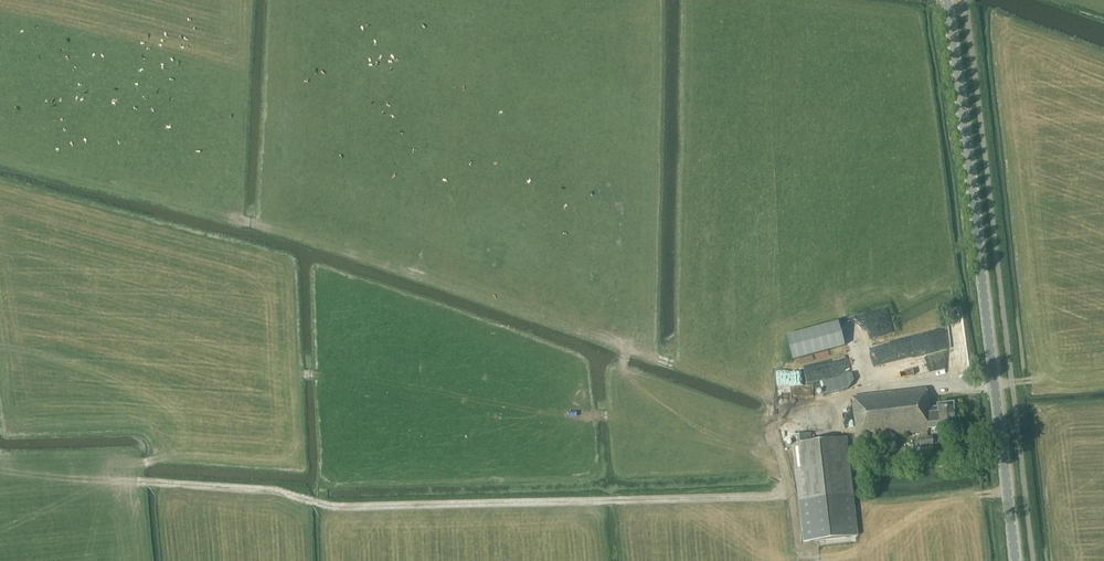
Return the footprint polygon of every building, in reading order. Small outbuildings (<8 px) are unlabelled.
[(839,322),(786,336),(792,360),(845,346),(839,322)] [(958,356),(953,356),(954,370),(970,368),(968,349),(957,350),(958,356)] [(852,374),(820,382),(823,396),(855,387),(852,374)] [(800,375),(792,375),(791,384),(800,384),(800,375)] [(940,431),(955,429),(952,403),(936,405),(937,408),(929,409),(927,389),(852,399),(858,441),(928,432),(927,429),(939,428),(940,431)] [(857,536),(853,496),(846,438),(811,442),(810,434),(792,436),(804,542),(857,536)] [(919,446),(934,445),(933,437),(919,438),(919,446)]
